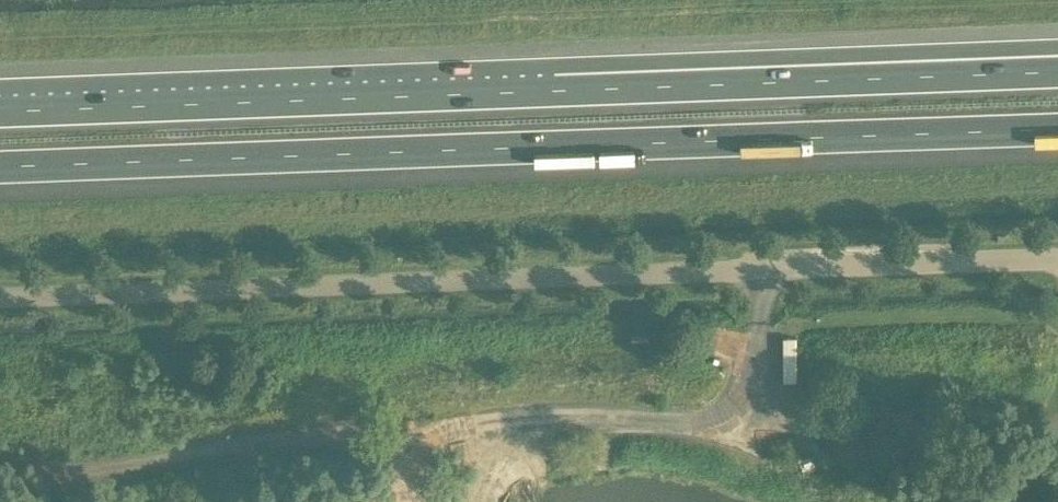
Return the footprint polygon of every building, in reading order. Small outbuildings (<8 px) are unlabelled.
[(784,336),(786,377),(797,377),(797,361),(796,361),(795,335),(784,336)]
